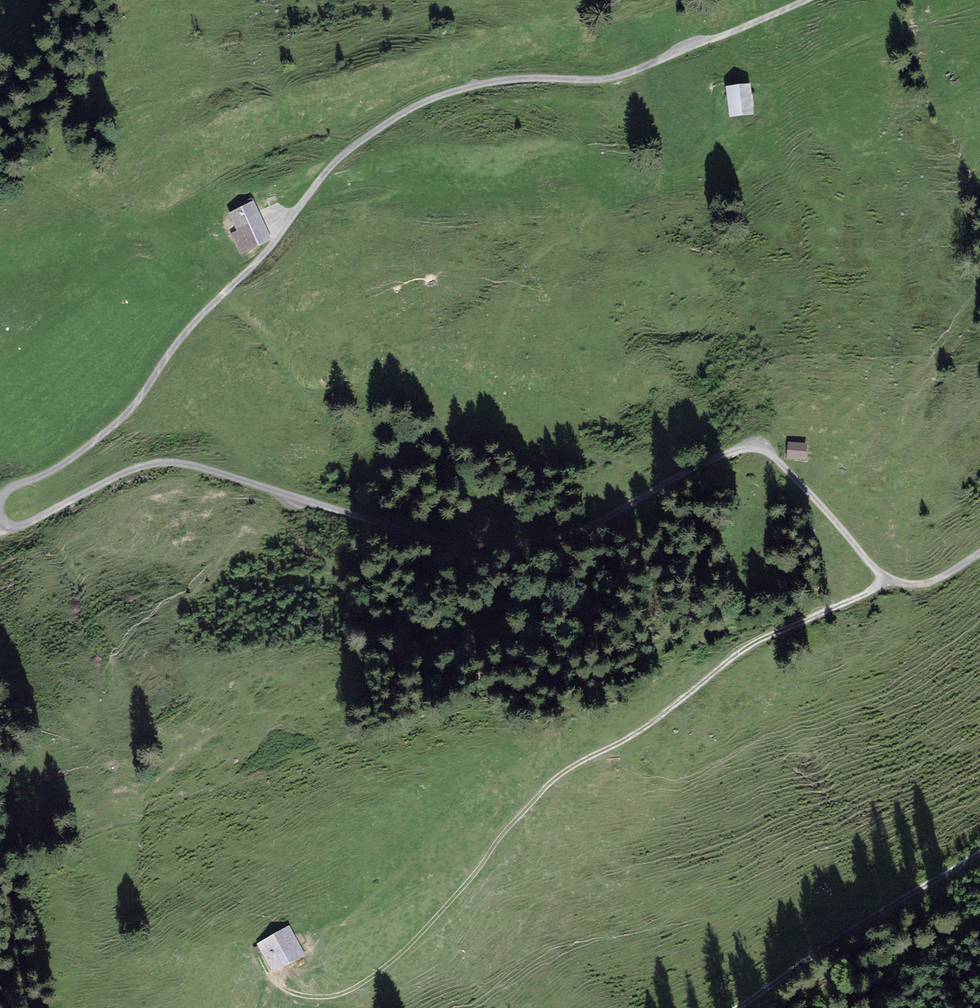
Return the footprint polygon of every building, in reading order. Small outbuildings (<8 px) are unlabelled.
[(753,110),(749,79),(723,82),(727,113),(753,110)] [(273,239),(254,201),(229,213),(237,230),(231,233),(241,254),(273,239)] [(806,460),(807,443),(787,442),(786,459),(806,460)] [(253,944),(270,973),(301,955),(285,926),(253,944)]
